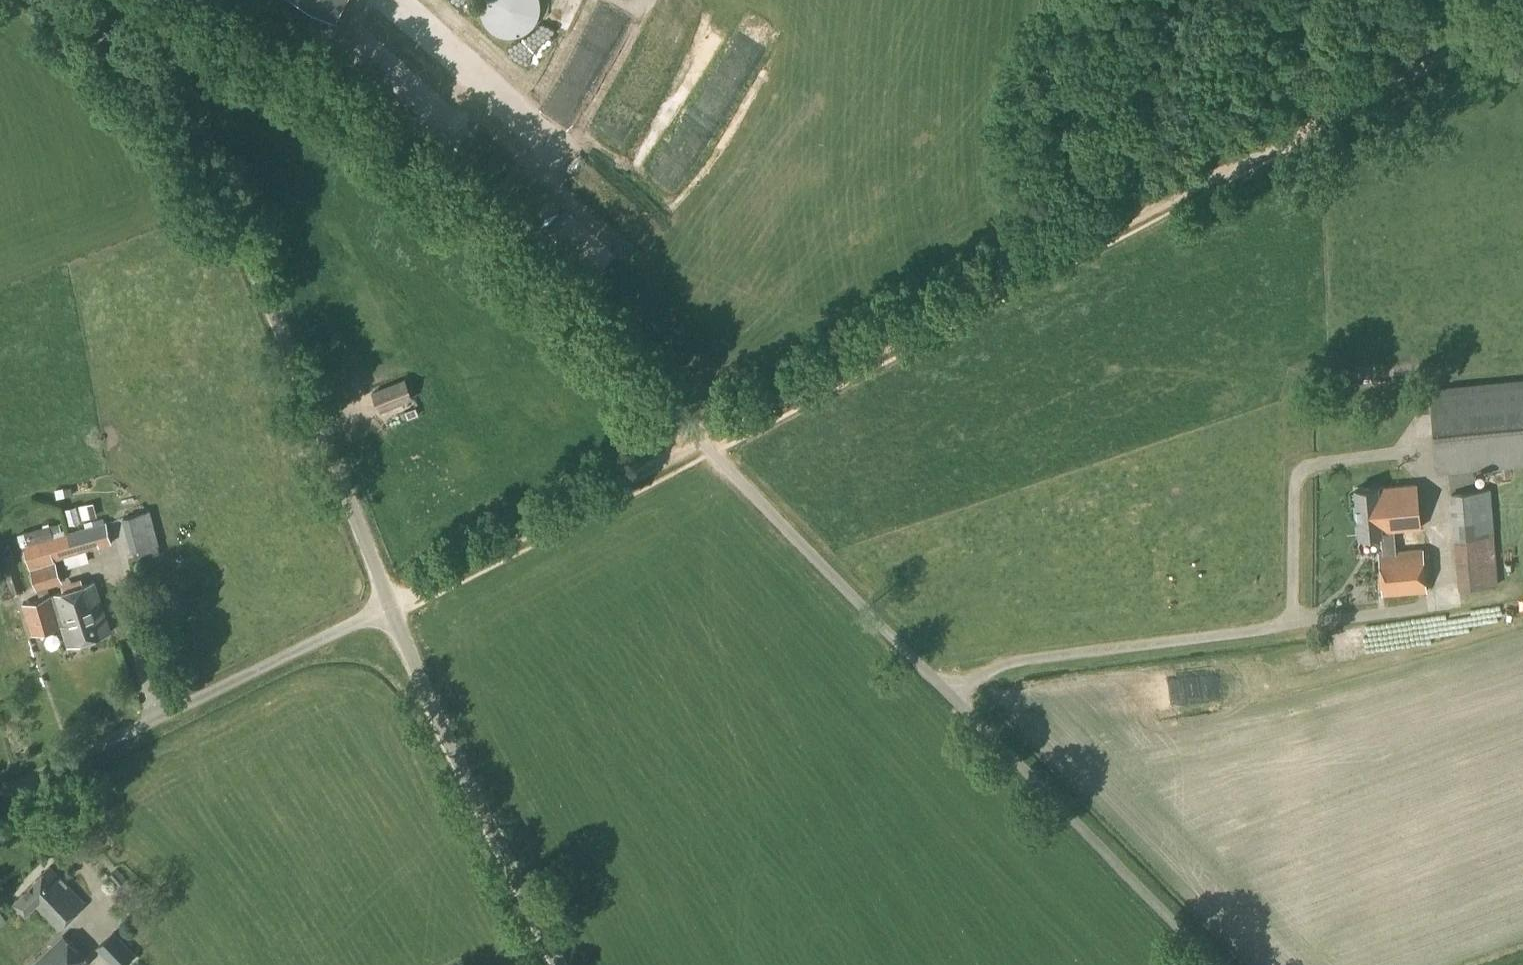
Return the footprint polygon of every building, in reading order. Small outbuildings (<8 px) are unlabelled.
[(513,36),(516,35),(518,35),(521,34),(523,33),(526,32),(528,30),(530,29),(532,27),(534,25),(535,23),(537,21),(538,19),(539,16),(540,14),(540,11),(540,8),(541,6),(540,3),(540,1),(540,0),(481,0),(481,1),(481,3),(481,6),(481,8),(481,11),(482,14),(482,16),(483,19),(485,21),(486,23),(488,25),(489,27),(491,29),(493,30),(496,32),(498,33),(500,34),(503,35),(505,35),(508,36),(513,36)] [(1522,464),(1522,379),(1431,387),(1432,411),(1438,472),(1522,464)] [(380,411),(412,398),(405,380),(373,393),(380,411)] [(404,410),(407,418),(418,414),(415,406),(404,410)] [(1359,536),(1381,535),(1383,553),(1379,554),(1383,596),(1427,592),(1423,551),(1396,553),(1394,531),(1421,528),(1418,484),(1378,488),(1355,489),(1359,536)] [(1458,589),(1498,585),(1491,488),(1450,491),(1458,589)] [(135,562),(160,554),(158,544),(159,543),(150,510),(123,518),(135,562)] [(32,634),(62,625),(68,645),(111,631),(95,582),(50,596),(48,588),(63,584),(59,572),(56,560),(64,558),(68,569),(89,562),(86,551),(112,544),(106,522),(27,544),(23,545),(37,592),(38,591),(40,599),(23,604),(32,634)] [(59,523),(50,526),(52,534),(62,531),(59,523)] [(23,545),(27,544),(24,533),(18,535),(21,546),(23,545)] [(1342,646),(1435,635),(1449,633),(1447,617),(1340,629),(1342,646)] [(58,930),(85,904),(50,867),(14,901),(26,913),(34,905),(58,930)] [(117,870),(108,877),(116,887),(125,879),(117,870)] [(134,955),(113,933),(97,948),(114,964),(123,964),(134,955)] [(64,936),(34,964),(86,964),(89,962),(64,936)]
